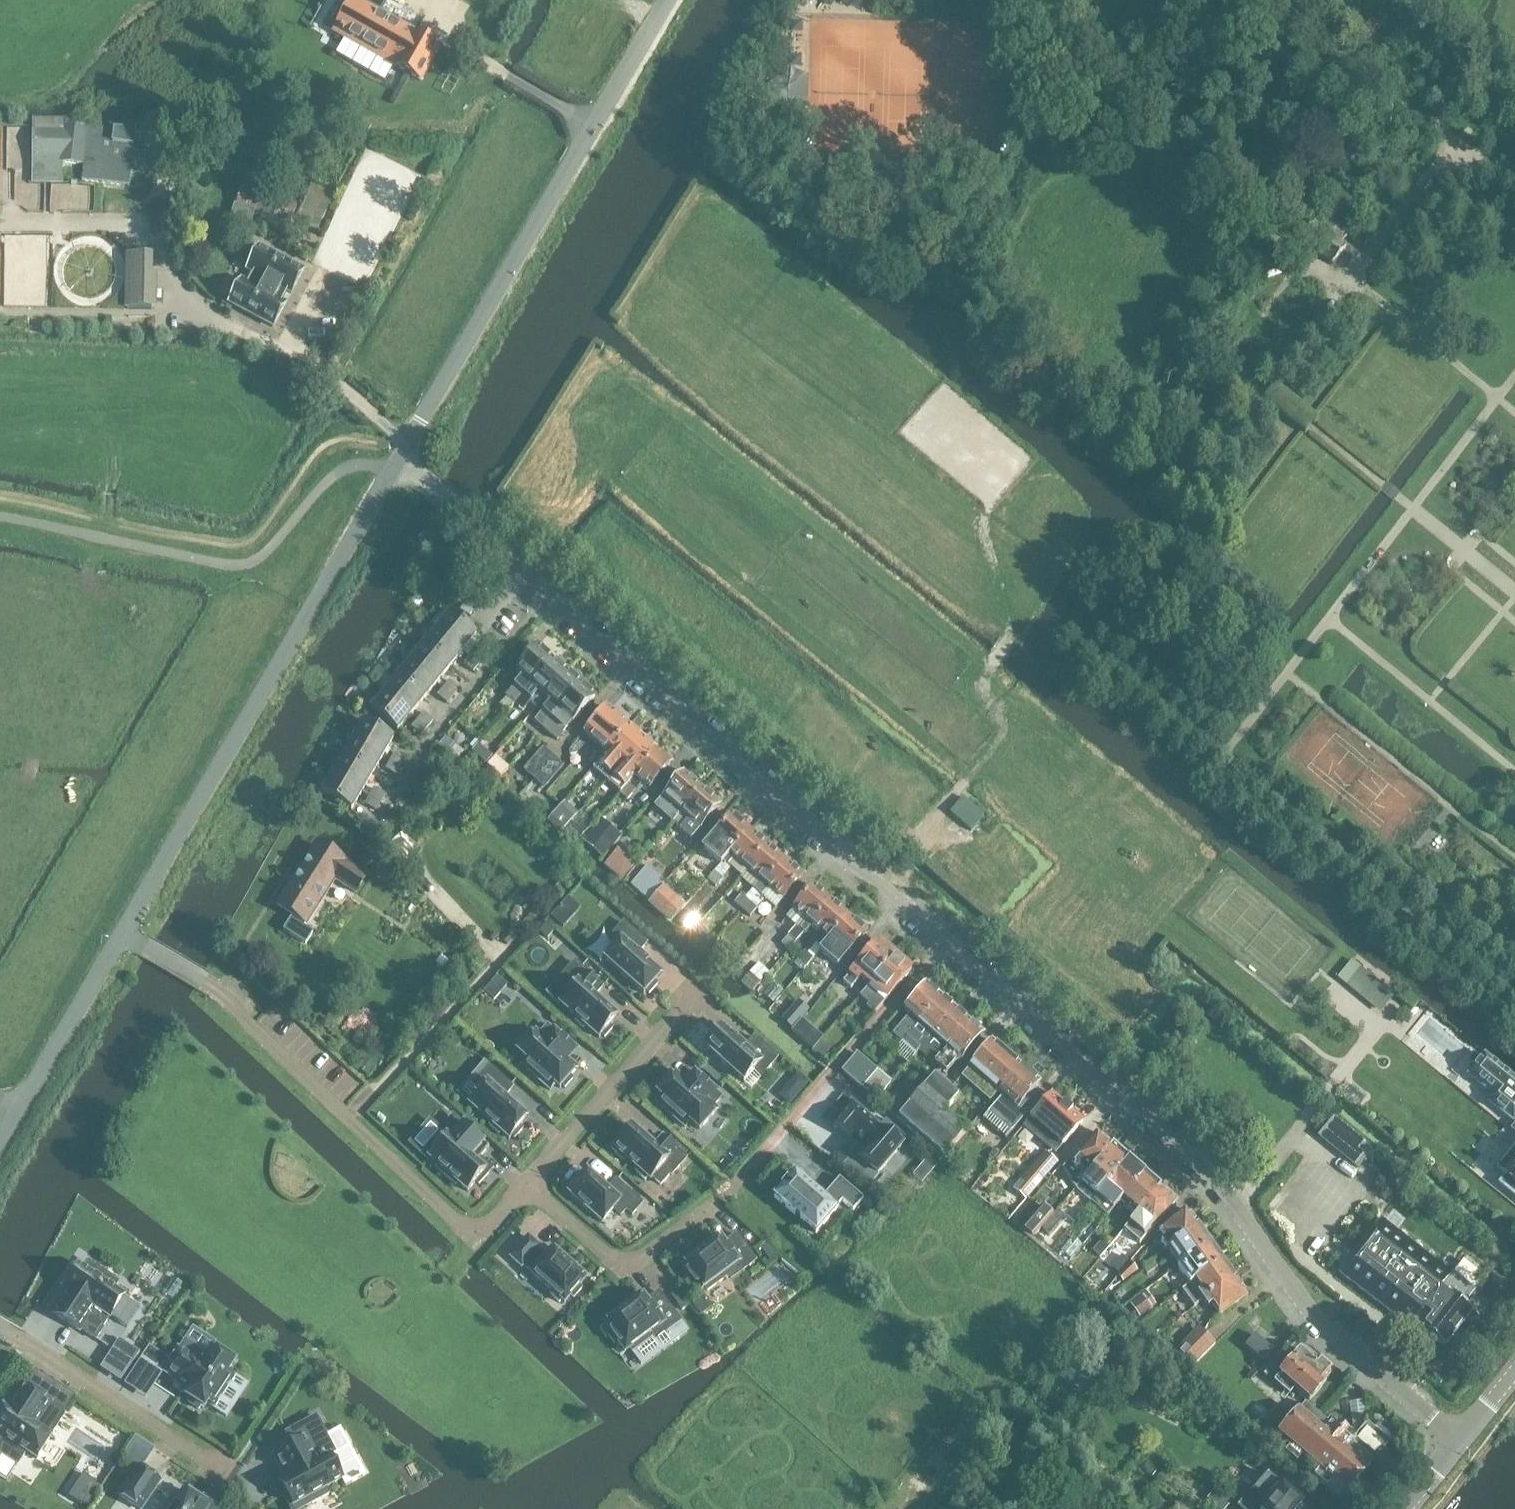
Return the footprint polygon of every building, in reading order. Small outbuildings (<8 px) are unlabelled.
[(357,0),(351,0),(333,32),(334,33),(335,32),(420,81),(439,47),(357,0)] [(803,109),(804,76),(792,71),(791,71),(789,77),(783,75),(768,86),(768,96),(782,108),(787,107),(789,113),(791,113),(803,109)] [(82,148),(86,120),(32,119),(31,165),(33,165),(33,171),(35,175),(38,177),(42,178),(51,178),(55,177),(58,175),(60,172),(61,163),(81,165),(81,164),(84,164),(82,181),(122,186),(123,182),(125,180),(129,180),(130,173),(135,173),(139,171),(141,168),(142,161),(140,157),(137,154),(132,152),(133,144),(149,146),(151,134),(115,129),(115,128),(113,128),(113,124),(107,123),(107,127),(89,125),(86,149),(82,148)] [(318,229),(333,197),(310,189),(306,199),(243,179),(234,211),(295,229),(298,221),(318,229)] [(1345,249),(1336,242),(1314,224),(1310,220),(1307,224),(1311,228),(1305,235),(1301,232),(1297,235),(1302,239),(1301,239),(1332,265),(1345,249)] [(284,290),(291,293),(303,270),(259,247),(247,270),(258,276),(252,286),(241,280),(229,303),(273,327),(285,304),(278,300),(284,290)] [(128,254),(127,309),(152,309),(153,254),(128,254)] [(1112,388),(1121,375),(1109,367),(1101,379),(1112,388)] [(450,613),(436,630),(463,651),(476,635),(450,613)] [(463,651),(436,630),(423,646),(450,667),(463,651)] [(450,667),(423,646),(410,661),(437,683),(450,667)] [(515,704),(553,660),(539,648),(516,674),(522,679),(506,696),(507,697),(501,703),(505,707),(503,709),(507,713),(515,704)] [(479,664),(485,657),(475,649),(470,656),(479,664)] [(479,664),(470,656),(463,664),(473,671),(479,664)] [(567,672),(553,660),(515,704),(523,711),(538,693),(544,699),(567,672)] [(437,683),(410,661),(397,677),(424,699),(437,683)] [(581,685),(567,672),(544,699),(551,704),(535,722),(543,728),(581,685)] [(424,699),(397,677),(384,693),(411,715),(424,699)] [(453,696),(459,689),(449,681),(443,688),(453,696)] [(595,697),(581,685),(543,728),(556,740),(571,723),(572,723),(595,697)] [(453,696),(443,688),(437,696),(447,703),(453,696)] [(411,715),(384,693),(371,710),(397,731),(411,715)] [(629,726),(623,721),(609,709),(605,709),(584,733),(606,753),(629,726)] [(423,713),(417,720),(427,728),(433,720),(423,713)] [(427,728),(417,720),(411,727),(421,735),(427,728)] [(364,721),(353,739),(382,757),(393,738),(364,721)] [(629,726),(606,753),(602,758),(601,757),(592,768),(606,780),(643,738),(629,726)] [(657,750),(643,738),(606,780),(612,786),(620,793),(657,750)] [(382,757),(353,739),(343,757),(372,774),(382,757)] [(478,744),(472,752),(486,764),(492,756),(478,744)] [(535,779),(553,757),(543,749),(525,770),(535,779)] [(671,763),(657,750),(620,793),(627,799),(641,783),(648,790),(671,763)] [(394,753),(390,761),(400,767),(405,759),(394,753)] [(372,774),(343,757),(332,775),(362,792),(372,774)] [(494,757),(487,765),(501,776),(508,769),(494,757)] [(563,766),(553,757),(535,779),(544,787),(563,766)] [(385,769),(396,775),(400,767),(390,761),(385,769)] [(655,807),(673,822),(702,789),(683,773),(663,797),(655,807)] [(369,797),(362,792),(332,775),(321,793),(351,811),(357,800),(375,811),(380,803),(369,797)] [(374,788),(369,797),(380,803),(384,794),(374,788)] [(720,805),(702,789),(673,822),(692,838),(720,805)] [(962,798),(949,813),(971,831),(984,816),(962,798)] [(561,806),(546,822),(560,834),(574,818),(561,806)] [(750,831),(732,816),(703,849),(721,864),(750,831)] [(601,857),(619,836),(601,820),(594,829),(589,825),(579,838),(601,857)] [(747,869),(767,846),(750,831),(721,864),(714,872),(715,872),(708,880),(716,887),(723,879),(721,877),(730,868),(727,865),(734,857),(747,869)] [(316,845),(315,847),(298,872),(300,874),(291,889),(289,888),(278,905),(294,915),(292,919),(291,919),(284,930),(306,944),(313,932),(303,926),(306,923),(307,923),(335,880),(355,893),(365,877),(316,845)] [(784,861),(767,846),(747,869),(761,880),(745,898),(741,895),(734,903),(742,910),(784,861)] [(636,864),(636,863),(618,847),(605,862),(624,878),(636,864)] [(802,876),(784,861),(742,910),(749,916),(765,897),(762,895),(768,887),(782,899),(802,876)] [(649,900),(665,882),(647,866),(631,884),(649,900)] [(811,924),(831,902),(813,886),(794,909),(808,921),(800,930),(795,926),(786,936),(788,938),(782,945),(789,951),(812,925),(811,924)] [(681,909),(661,892),(652,903),(672,920),(681,909)] [(580,909),(568,898),(551,917),(563,928),(580,909)] [(822,948),(848,917),(831,902),(811,924),(812,925),(825,936),(818,944),(821,947),(822,948)] [(866,932),(848,917),(822,948),(821,947),(814,956),(821,962),(828,953),(838,961),(845,953),(846,955),(866,932)] [(604,959),(644,994),(646,991),(649,993),(658,984),(655,982),(662,974),(638,953),(647,943),(624,923),(608,940),(616,946),(604,959)] [(547,924),(540,932),(547,939),(555,930),(547,924)] [(699,924),(689,935),(703,948),(713,937),(699,924)] [(861,977),(870,985),(894,957),(878,942),(843,982),(851,989),(861,977)] [(814,956),(808,950),(799,960),(806,966),(813,958),(814,956)] [(911,971),(894,957),(870,985),(879,992),(866,1008),(874,1014),(911,971)] [(1336,978),(1379,1013),(1395,994),(1352,959),(1336,978)] [(602,987),(579,966),(564,983),(571,990),(559,1003),(576,1017),(573,1020),(583,1029),(585,1026),(599,1038),(601,1035),(604,1037),(612,1028),(610,1026),(617,1018),(593,997),(602,987)] [(749,973),(740,983),(751,993),(760,983),(749,973)] [(497,975),(490,984),(500,993),(508,984),(497,975)] [(892,1034),(901,1042),(940,997),(926,984),(904,1011),(909,1015),(892,1034)] [(782,1017),(793,1027),(811,1007),(800,997),(782,1017)] [(955,1009),(940,997),(901,1042),(910,1050),(927,1031),(932,1035),(955,1009)] [(969,1021),(955,1009),(932,1035),(920,1048),(935,1061),(946,1048),(969,1021)] [(983,1034),(969,1021),(946,1048),(935,1061),(946,1071),(958,1058),(960,1060),(983,1034)] [(522,1065),(550,1090),(555,1084),(560,1088),(562,1085),(565,1088),(573,1079),(570,1076),(577,1068),(567,1059),(576,1049),(554,1029),(553,1030),(547,1025),(539,1034),(536,1031),(518,1051),(527,1059),(522,1065)] [(762,1075),(777,1058),(754,1038),(745,1047),(722,1026),(715,1034),(712,1032),(704,1041),(707,1043),(704,1046),(743,1082),(755,1069),(762,1075)] [(813,1030),(804,1041),(813,1049),(821,1040),(823,1038),(813,1030)] [(821,1040),(813,1049),(831,1064),(843,1050),(837,1044),(826,1035),(823,1038),(821,1040)] [(975,1090),(1006,1054),(992,1041),(969,1068),(980,1078),(972,1087),(975,1090)] [(1485,1057),(1484,1056),(1471,1045),(1469,1048),(1468,1049),(1464,1054),(1455,1065),(1451,1070),(1460,1078),(1465,1082),(1470,1076),(1492,1094),(1487,1100),(1512,1121),(1513,1121),(1514,1123),(1514,1082),(1485,1057)] [(877,1070),(857,1053),(841,1071),(861,1088),(877,1070)] [(997,1093),(1020,1066),(1006,1054),(975,1090),(988,1102),(996,1092),(997,1093)] [(364,1057),(356,1068),(367,1076),(375,1065),(364,1057)] [(1040,1083),(1020,1066),(997,1093),(1004,1098),(999,1104),(997,1102),(989,1112),(1007,1127),(1020,1111),(1017,1109),(1040,1083)] [(501,1132),(509,1139),(511,1136),(514,1138),(523,1129),(520,1127),(527,1119),(503,1098),(512,1087),(489,1067),(474,1084),(481,1091),(469,1103),(492,1123),(489,1126),(498,1134),(501,1132)] [(686,1081),(680,1076),(673,1084),(669,1081),(671,1079),(670,1078),(668,1080),(665,1078),(657,1087),(660,1089),(658,1092),(662,1096),(657,1102),(685,1127),(690,1121),(700,1129),(717,1109),(714,1106),(721,1097),(716,1092),(717,1090),(695,1071),(686,1081)] [(862,1089),(876,1100),(891,1082),(877,1071),(862,1089)] [(807,1083),(796,1074),(778,1094),(789,1104),(807,1083)] [(935,1074),(919,1093),(896,1120),(942,1159),(965,1133),(944,1114),(960,1096),(935,1074)] [(896,1120),(919,1093),(908,1083),(885,1110),(896,1120)] [(1048,1097),(1035,1113),(1036,1114),(1030,1121),(1029,1120),(1015,1136),(1026,1146),(1039,1131),(1050,1142),(1055,1137),(1064,1145),(1084,1121),(1063,1103),(1059,1106),(1048,1097)] [(863,1145),(860,1149),(855,1155),(875,1172),(877,1174),(902,1146),(851,1102),(832,1125),(852,1142),(855,1138),(863,1145)] [(476,1163),(480,1158),(489,1148),(463,1125),(450,1140),(446,1136),(441,1141),(436,1137),(423,1151),(438,1165),(436,1168),(456,1185),(458,1183),(468,1191),(476,1182),(479,1184),(488,1174),(476,1163)] [(677,1149),(663,1137),(654,1147),(632,1127),(625,1135),(622,1133),(614,1142),(617,1144),(614,1147),(617,1150),(614,1153),(623,1161),(626,1158),(638,1169),(636,1172),(645,1180),(647,1177),(650,1180),(652,1178),(660,1185),(670,1174),(671,1175),(686,1158),(677,1150),(677,1149)] [(983,1150),(995,1160),(1015,1137),(1003,1127),(983,1150)] [(1075,1189),(1113,1146),(1096,1132),(1075,1156),(1074,1155),(1062,1168),(1063,1169),(1071,1180),(1070,1181),(1075,1189)] [(1508,1154),(1495,1169),(1505,1176),(1499,1184),(1514,1197),(1514,1145),(1508,1154)] [(1090,1202),(1128,1160),(1113,1146),(1075,1189),(1090,1202)] [(1025,1200),(1057,1164),(1045,1153),(1013,1190),(1025,1200)] [(928,1158),(927,1159),(918,1170),(926,1176),(935,1166),(936,1165),(928,1158)] [(1123,1199),(1144,1173),(1128,1160),(1090,1202),(1107,1217),(1123,1199)] [(642,1203),(616,1180),(607,1191),(586,1172),(579,1180),(576,1177),(568,1187),(571,1189),(568,1192),(602,1222),(613,1209),(620,1216),(626,1209),(632,1215),(642,1203)] [(822,1197),(818,1194),(794,1173),(787,1182),(786,1181),(780,1188),(781,1189),(774,1197),(816,1233),(837,1209),(835,1208),(842,1201),(853,1210),(863,1199),(839,1178),(822,1197)] [(1160,1187),(1144,1173),(1123,1199),(1132,1206),(1128,1210),(1136,1216),(1160,1187)] [(1176,1201),(1160,1187),(1136,1216),(1142,1222),(1145,1218),(1155,1226),(1176,1201)] [(1043,1205),(1025,1226),(1035,1236),(1054,1214),(1043,1205)] [(1161,1243),(1166,1249),(1197,1227),(1192,1221),(1193,1217),(1190,1213),(1187,1213),(1185,1210),(1167,1222),(1159,1231),(1165,1240),(1161,1243)] [(1444,1347),(1461,1325),(1472,1311),(1464,1304),(1471,1295),(1448,1277),(1451,1273),(1381,1219),(1339,1274),(1408,1327),(1404,1333),(1421,1346),(1429,1336),(1444,1347)] [(1178,1267),(1209,1244),(1207,1241),(1208,1238),(1205,1234),(1202,1234),(1197,1227),(1166,1249),(1178,1267)] [(1114,1242),(1122,1249),(1134,1234),(1126,1228),(1114,1242)] [(755,1260),(737,1235),(726,1243),(721,1237),(696,1255),(694,1252),(684,1260),(687,1263),(682,1266),(688,1274),(684,1276),(692,1286),(695,1283),(700,1291),(705,1287),(707,1291),(728,1275),(730,1278),(755,1260)] [(585,1274),(575,1266),(573,1269),(551,1249),(546,1255),(538,1248),(539,1247),(528,1237),(511,1257),(522,1267),(523,1265),(531,1272),(552,1292),(550,1295),(559,1303),(562,1300),(564,1302),(571,1295),(574,1298),(582,1289),(579,1286),(585,1279),(582,1277),(585,1274)] [(1101,1240),(1092,1251),(1100,1258),(1109,1247),(1101,1240)] [(765,1243),(760,1247),(770,1261),(779,1254),(765,1243)] [(1214,1251),(1209,1244),(1178,1267),(1184,1275),(1188,1272),(1194,1281),(1222,1262),(1219,1259),(1220,1255),(1217,1251),(1214,1251)] [(118,1282),(87,1262),(83,1269),(78,1265),(76,1268),(73,1266),(66,1276),(74,1282),(61,1302),(63,1304),(55,1315),(80,1331),(81,1330),(96,1340),(103,1328),(102,1328),(109,1317),(110,1318),(111,1317),(114,1319),(121,1309),(117,1307),(125,1296),(114,1289),(118,1282)] [(1137,1271),(1130,1262),(1118,1276),(1122,1282),(1137,1271)] [(1224,1264),(1222,1262),(1194,1281),(1202,1291),(1197,1294),(1202,1301),(1234,1279),(1229,1272),(1230,1269),(1227,1265),(1224,1264)] [(1238,1285),(1234,1279),(1202,1301),(1207,1308),(1212,1305),(1219,1315),(1246,1296),(1244,1293),(1245,1290),(1242,1285),(1238,1285)] [(679,1289),(671,1295),(681,1310),(690,1304),(679,1289)] [(655,1339),(680,1321),(659,1292),(648,1301),(643,1295),(619,1313),(616,1310),(607,1317),(609,1320),(604,1324),(611,1333),(608,1335),(615,1345),(618,1343),(625,1352),(630,1348),(632,1351),(653,1336),(655,1339)] [(1156,1305),(1146,1292),(1131,1304),(1140,1317),(1156,1305)] [(703,1293),(691,1303),(700,1316),(713,1307),(703,1293)] [(1199,1328),(1173,1354),(1178,1358),(1189,1370),(1215,1344),(1206,1335),(1199,1328)] [(1245,1347),(1248,1350),(1263,1362),(1273,1350),(1254,1335),(1245,1347)] [(178,1348),(163,1371),(174,1378),(173,1381),(193,1394),(190,1399),(188,1403),(198,1409),(201,1406),(203,1408),(207,1403),(213,1407),(234,1376),(227,1372),(234,1361),(231,1359),(234,1356),(223,1349),(221,1352),(212,1346),(207,1354),(197,1347),(197,1346),(186,1338),(179,1349),(178,1348)] [(119,1339),(113,1349),(134,1362),(140,1352),(119,1339)] [(170,1359),(149,1346),(142,1357),(163,1371),(163,1370),(170,1359)] [(1263,1362),(1257,1370),(1268,1379),(1284,1360),(1273,1350),(1263,1362)] [(1331,1374),(1317,1362),(1316,1362),(1302,1350),(1280,1376),(1275,1382),(1289,1395),(1294,1389),(1309,1401),(1322,1386),(1321,1386),(1331,1374)] [(17,1397),(4,1418),(0,1416),(0,1453),(17,1465),(26,1452),(37,1459),(51,1436),(50,1435),(64,1414),(50,1405),(51,1403),(27,1387),(19,1399),(17,1397)] [(1298,1411),(1278,1434),(1292,1446),(1285,1454),(1295,1463),(1302,1455),(1320,1470),(1313,1478),(1326,1489),(1341,1501),(1348,1493),(1349,1491),(1367,1470),(1367,1469),(1389,1443),(1388,1442),(1367,1424),(1354,1439),(1346,1433),(1349,1429),(1342,1423),(1341,1422),(1338,1426),(1330,1419),(1327,1423),(1317,1415),(1305,1405),(1303,1407),(1300,1410),(1299,1412),(1298,1411)] [(287,1481),(291,1489),(282,1494),(291,1508),(302,1508),(329,1494),(326,1488),(343,1479),(330,1457),(336,1453),(316,1416),(286,1433),(292,1445),(273,1455),(287,1481)] [(1096,1462),(1088,1472),(1096,1479),(1104,1469),(1096,1462)] [(138,1467),(119,1496),(139,1508),(142,1508),(160,1481),(138,1467)] [(86,1473),(69,1499),(83,1508),(100,1482),(86,1473)] [(1235,1507),(1238,1508),(1298,1508),(1301,1505),(1271,1479),(1265,1473),(1235,1507)] [(171,1508),(212,1508),(183,1490),(171,1508)] [(1214,1490),(1206,1499),(1218,1508),(1226,1508),(1230,1504),(1214,1490)]
